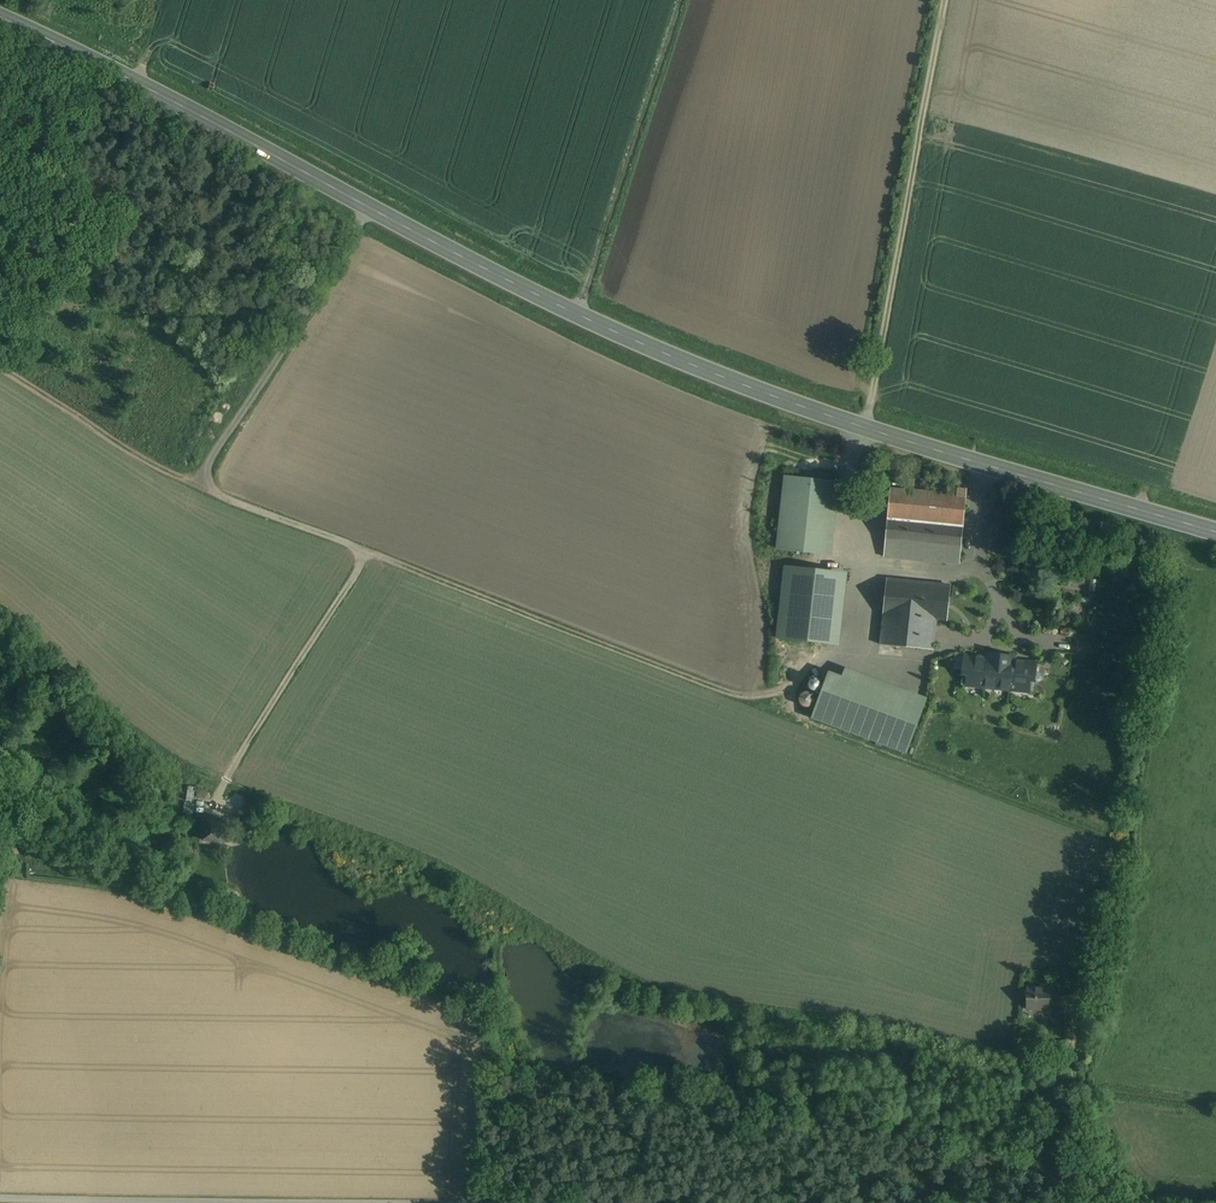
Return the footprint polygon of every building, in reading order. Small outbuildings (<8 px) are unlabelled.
[(830,482),(785,477),(777,549),(822,554),(830,482)] [(966,496),(891,488),(884,557),(948,563),(948,560),(960,561),(966,496)] [(837,646),(844,573),(784,567),(777,640),(837,646)] [(1129,572),(1116,572),(1117,582),(1130,582),(1129,572)] [(950,586),(887,580),(887,581),(887,582),(880,643),(880,645),(934,650),(934,649),(933,649),(936,620),(946,621),(947,621),(950,587),(951,587),(951,586),(950,586)] [(987,654),(986,658),(964,656),(961,685),(985,688),(985,685),(1010,688),(1009,690),(1032,692),(1036,663),(1015,661),(1015,657),(987,654)] [(924,707),(829,672),(812,718),(907,753),(924,707)] [(190,787),(190,798),(210,798),(210,787),(190,787)] [(208,812),(199,811),(198,841),(217,842),(217,836),(207,835),(208,812)] [(227,813),(208,812),(207,835),(217,836),(226,836),(227,813)] [(44,858),(25,859),(26,874),(45,873),(44,858)] [(1027,988),(1026,1009),(1049,1010),(1049,988),(1027,988)] [(795,1068),(775,1069),(775,1073),(776,1077),(783,1077),(796,1075),(795,1068)]
